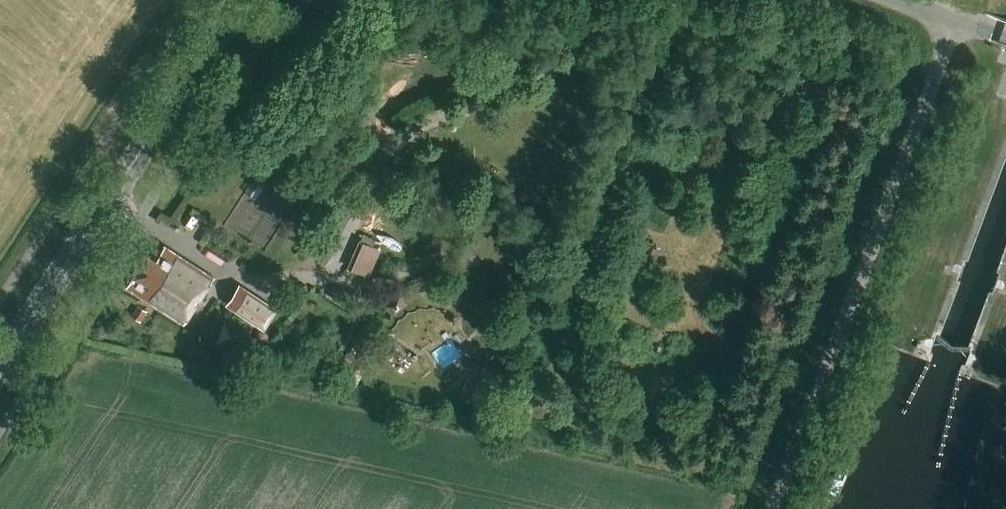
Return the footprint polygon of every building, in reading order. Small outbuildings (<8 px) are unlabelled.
[(353,266),(375,274),(386,244),(363,236),(353,266)] [(646,242),(640,260),(653,264),(659,246),(646,242)] [(184,322),(213,276),(164,245),(157,256),(151,252),(129,287),(184,322)] [(277,310),(241,284),(228,303),(264,329),(277,310)] [(401,294),(387,307),(395,316),(409,303),(401,294)] [(139,304),(132,315),(142,321),(149,310),(139,304)] [(353,342),(343,358),(352,363),(358,354),(361,356),(365,349),(353,342)] [(346,381),(352,370),(341,364),(336,375),(346,381)]
